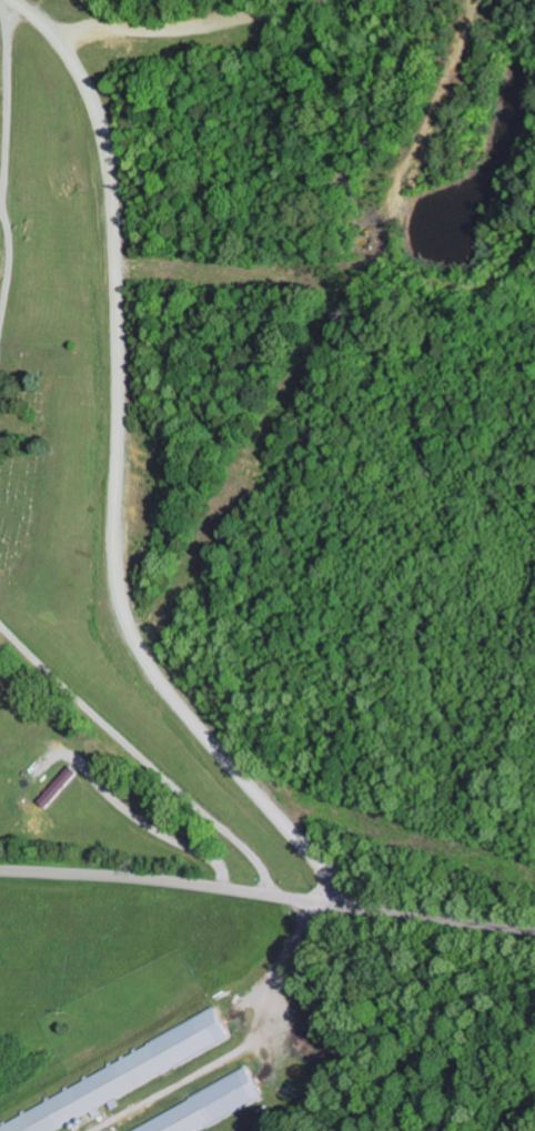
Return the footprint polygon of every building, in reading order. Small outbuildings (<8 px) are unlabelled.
[(42,801),(53,810),(84,774),(74,765),(42,801)] [(98,1116),(93,1105),(227,1042),(216,1020),(0,1121),(0,1130),(67,1130),(98,1116)] [(262,1105),(245,1071),(124,1130),(208,1130),(262,1105)]
